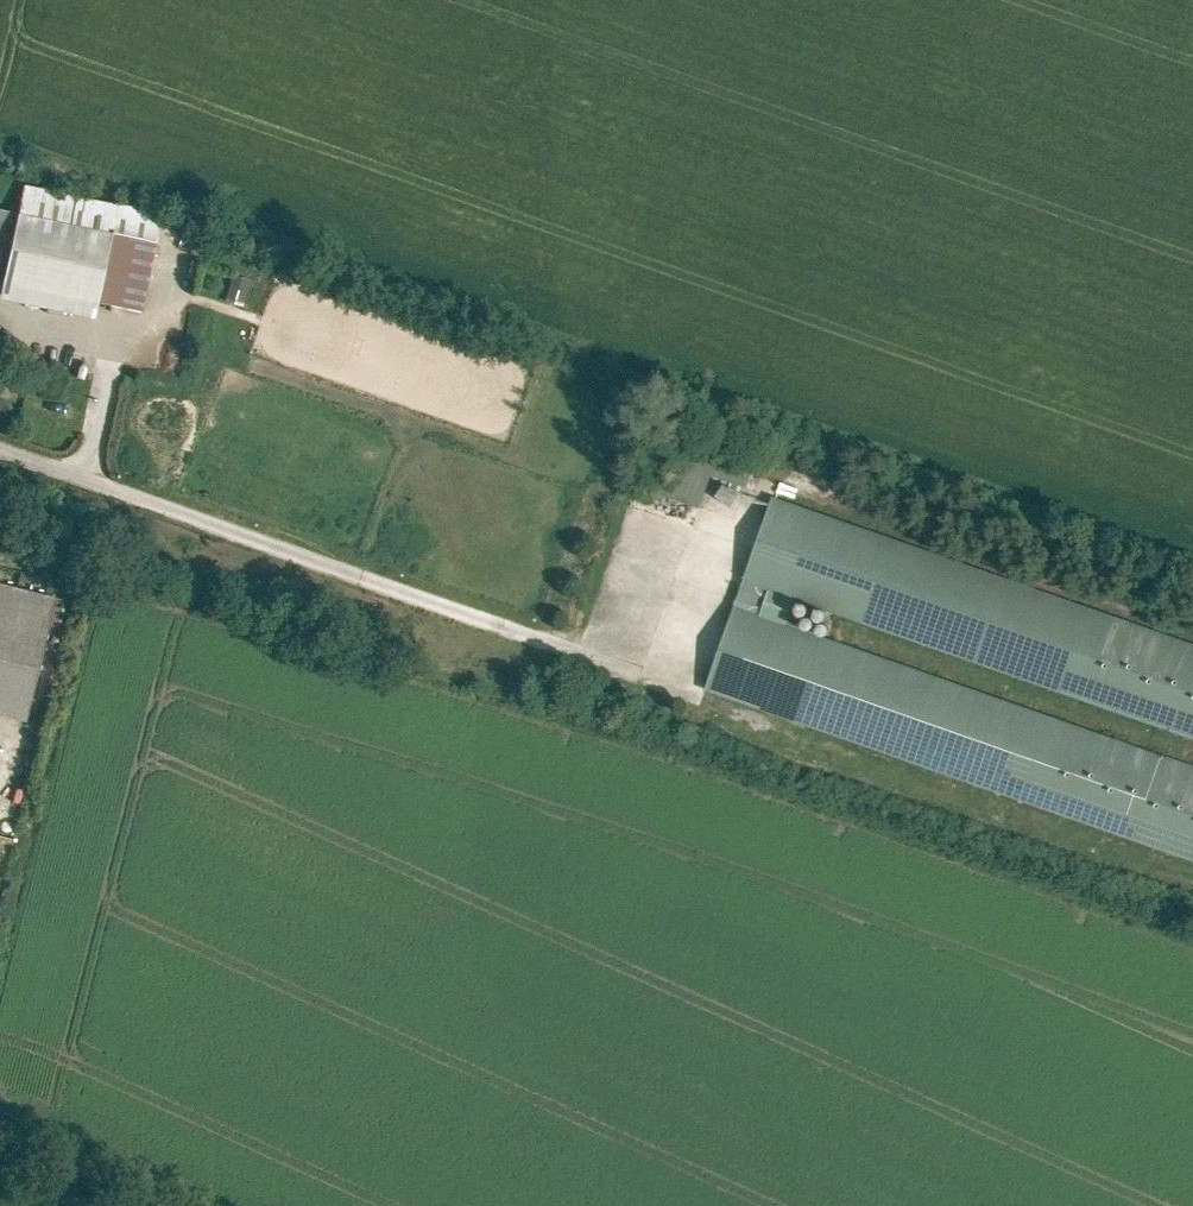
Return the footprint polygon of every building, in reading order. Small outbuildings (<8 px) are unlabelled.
[(18,184),(11,212),(147,242),(153,214),(18,184)] [(5,240),(11,212),(0,209),(0,239),(5,240)] [(11,212),(5,240),(0,262),(0,298),(85,318),(90,298),(140,309),(154,244),(147,242),(11,212)] [(250,280),(231,273),(222,298),(241,305),(250,280)] [(753,490),(726,568),(1192,731),(1192,644),(753,490)] [(0,582),(0,715),(29,722),(60,597),(0,582)] [(717,597),(689,678),(1192,854),(1192,762),(717,597)]
